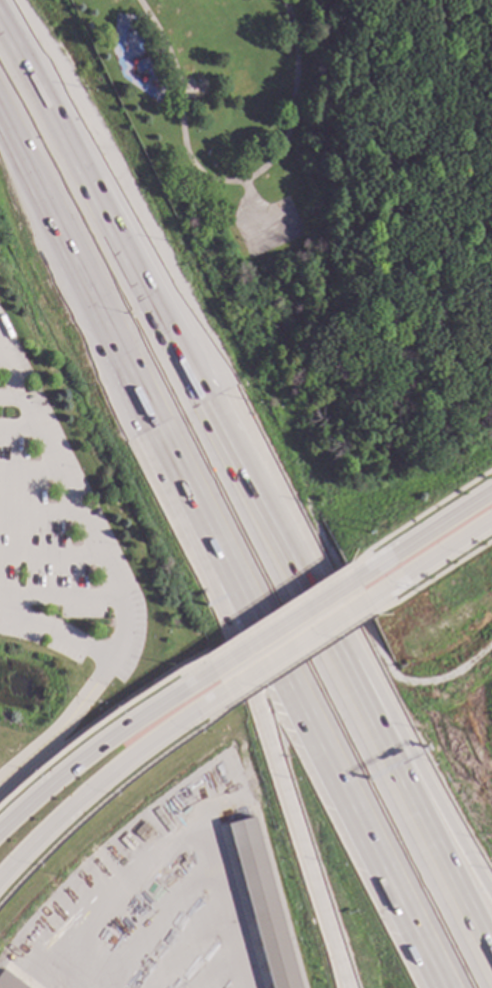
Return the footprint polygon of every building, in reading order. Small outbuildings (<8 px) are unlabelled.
[(250,818),(296,987),(267,987),(223,825),(250,818)] [(0,972),(20,987),(0,987),(0,972)]
